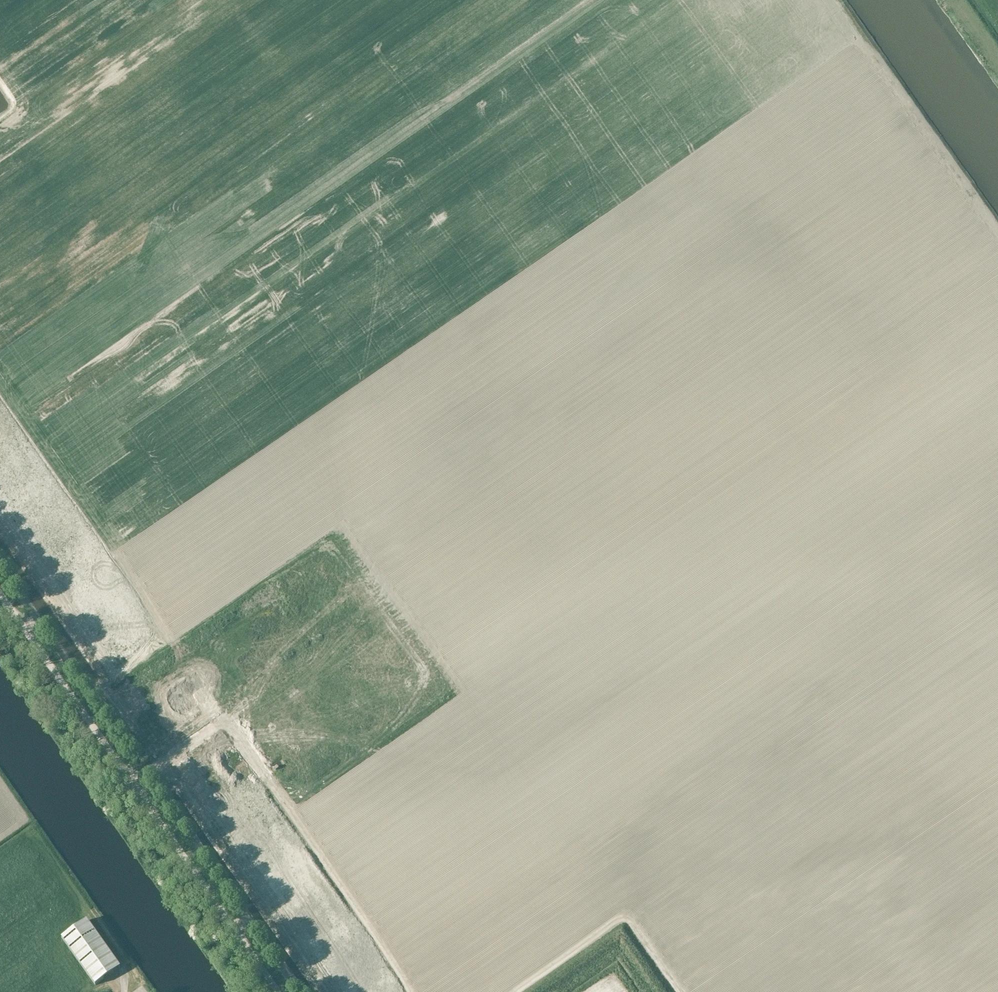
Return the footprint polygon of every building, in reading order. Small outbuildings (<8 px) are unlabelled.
[(331,541),(333,553),(337,552),(338,559),(345,557),(342,539),(331,541)] [(321,615),(331,624),(341,613),(332,604),(321,615)] [(411,618),(418,613),(413,607),(407,611),(411,618)] [(352,729),(359,741),(367,737),(360,725),(352,729)] [(95,986),(120,968),(87,921),(62,939),(95,986)]
